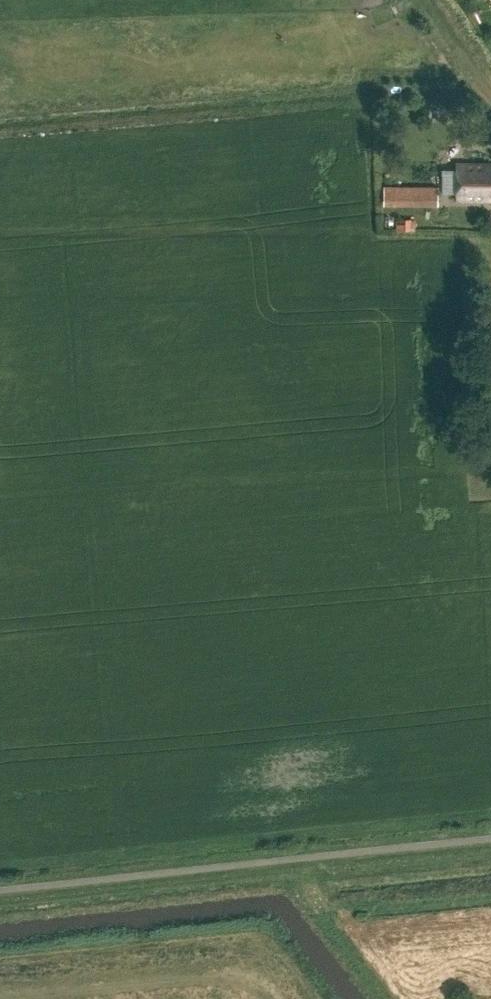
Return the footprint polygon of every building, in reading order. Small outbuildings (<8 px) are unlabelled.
[(456,162),(457,201),(490,201),(490,162),(456,162)] [(439,188),(385,187),(385,207),(439,207),(439,188)]
